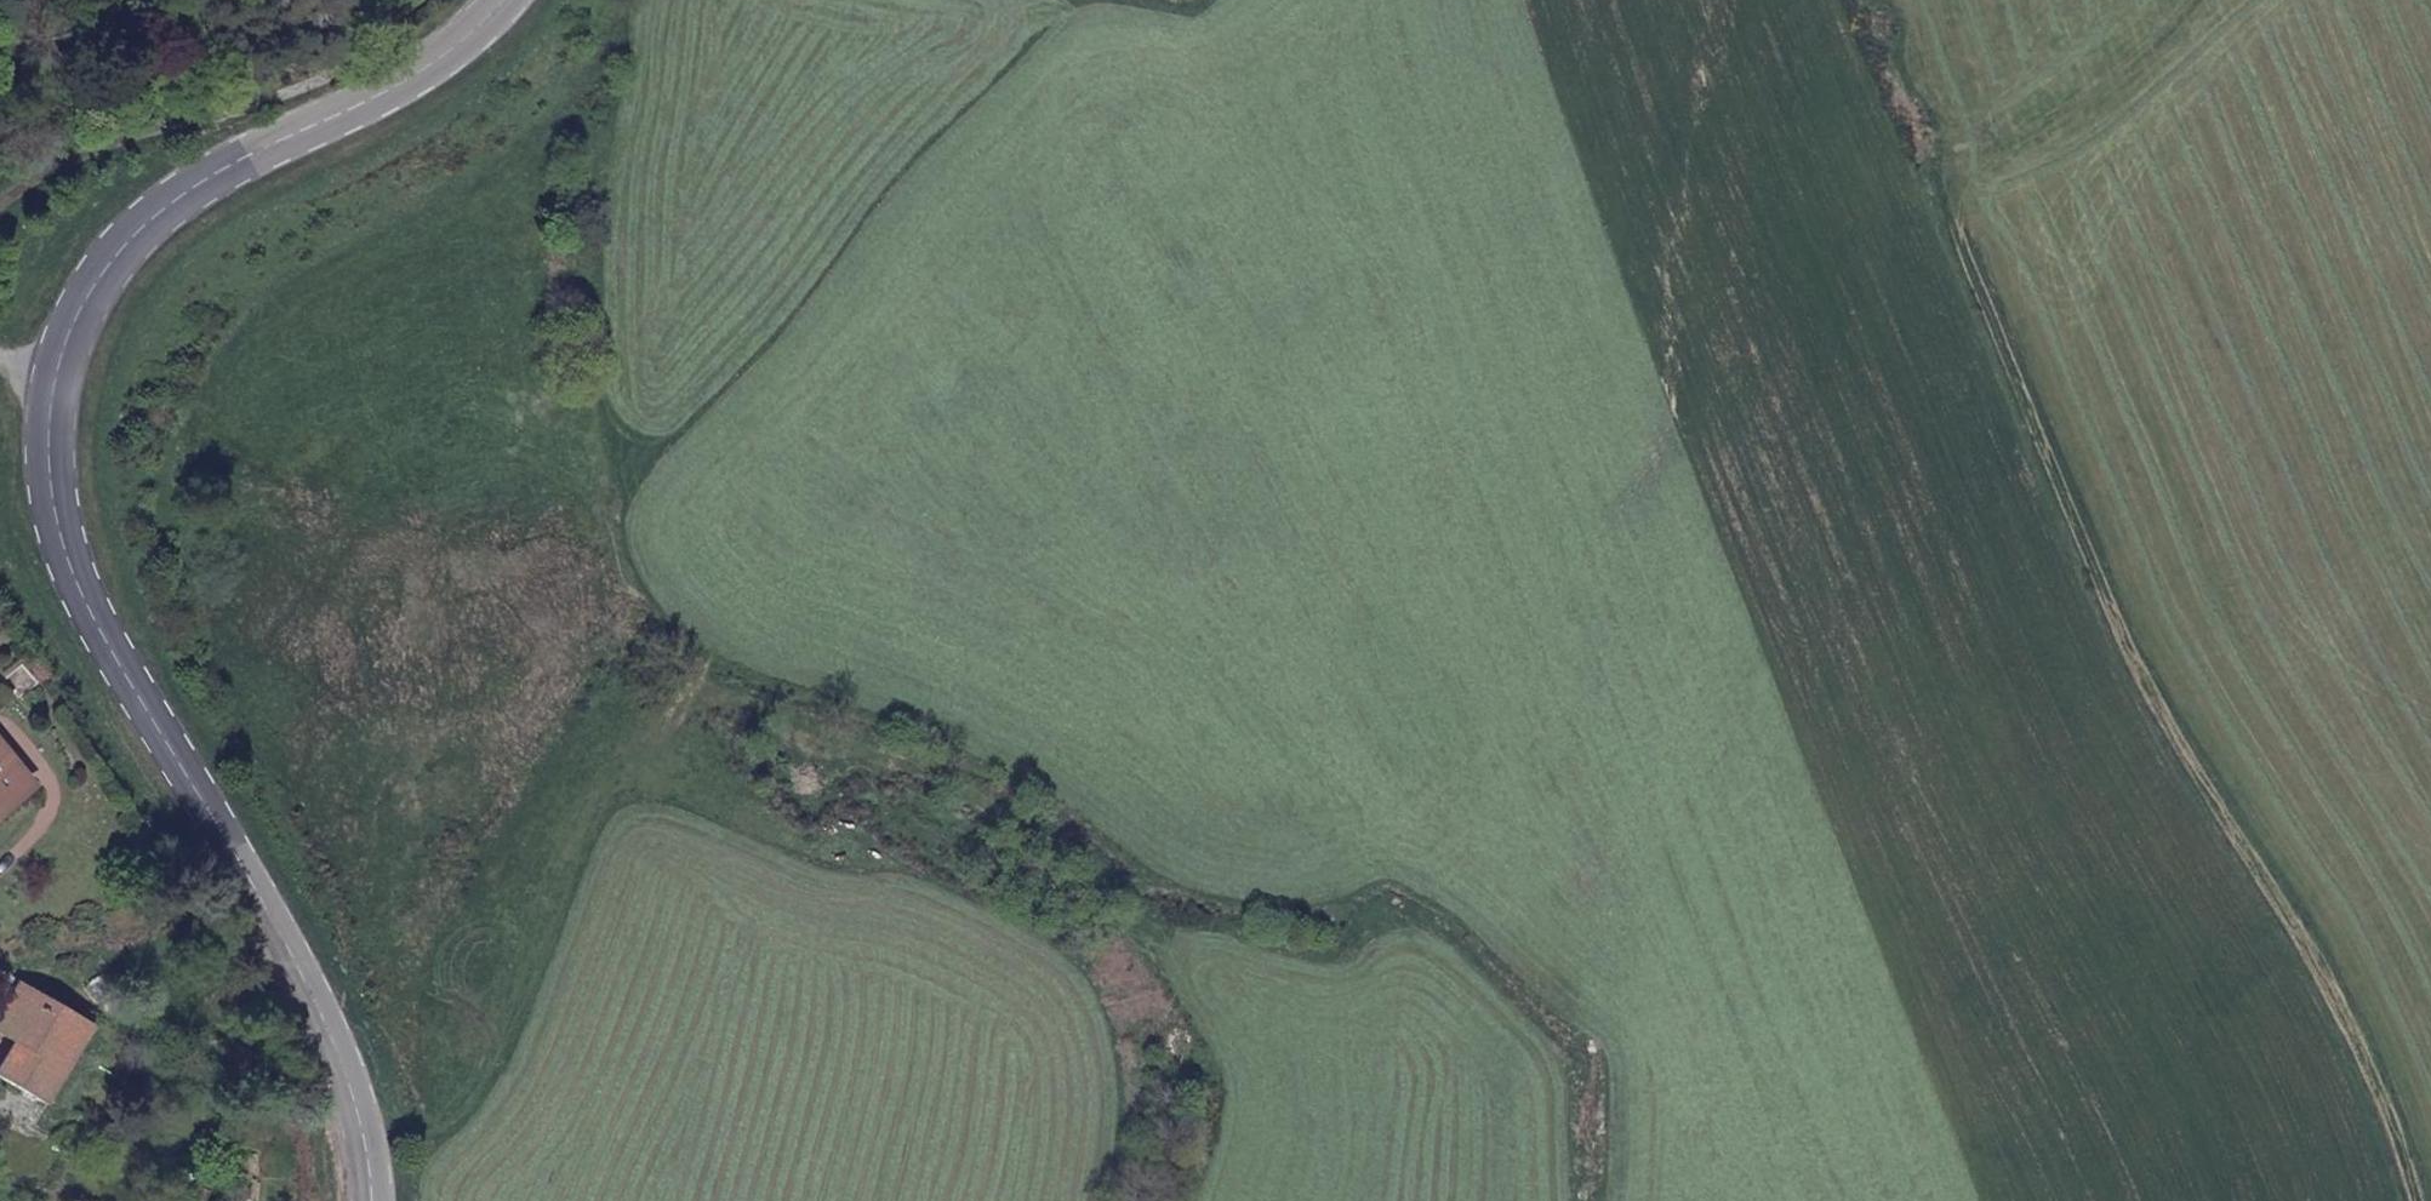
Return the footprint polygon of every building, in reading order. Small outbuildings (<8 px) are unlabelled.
[(0,760),(0,798),(19,784),(0,760)] [(15,980),(0,1004),(0,1028),(14,1037),(0,1062),(0,1077),(39,1100),(42,1097),(36,1095),(78,1022),(82,1025),(85,1021),(15,980)]
